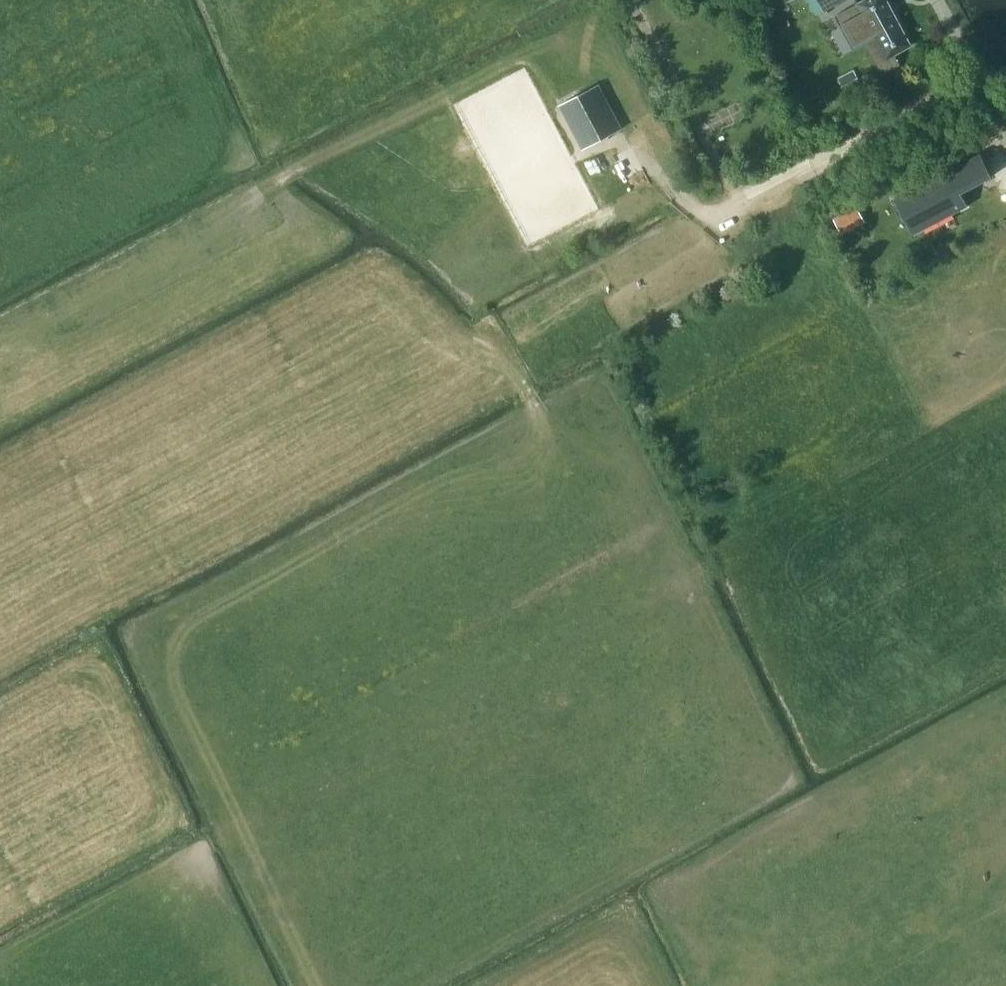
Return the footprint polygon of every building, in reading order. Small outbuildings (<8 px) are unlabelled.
[(824,11),(844,0),(819,0),(824,11)] [(912,45),(888,0),(865,0),(859,4),(863,12),(849,20),(861,43),(876,34),(888,57),(912,45)] [(584,147),(623,126),(599,82),(561,103),(584,147)] [(960,192),(991,176),(979,154),(905,193),(923,228),(966,205),(960,192)]
